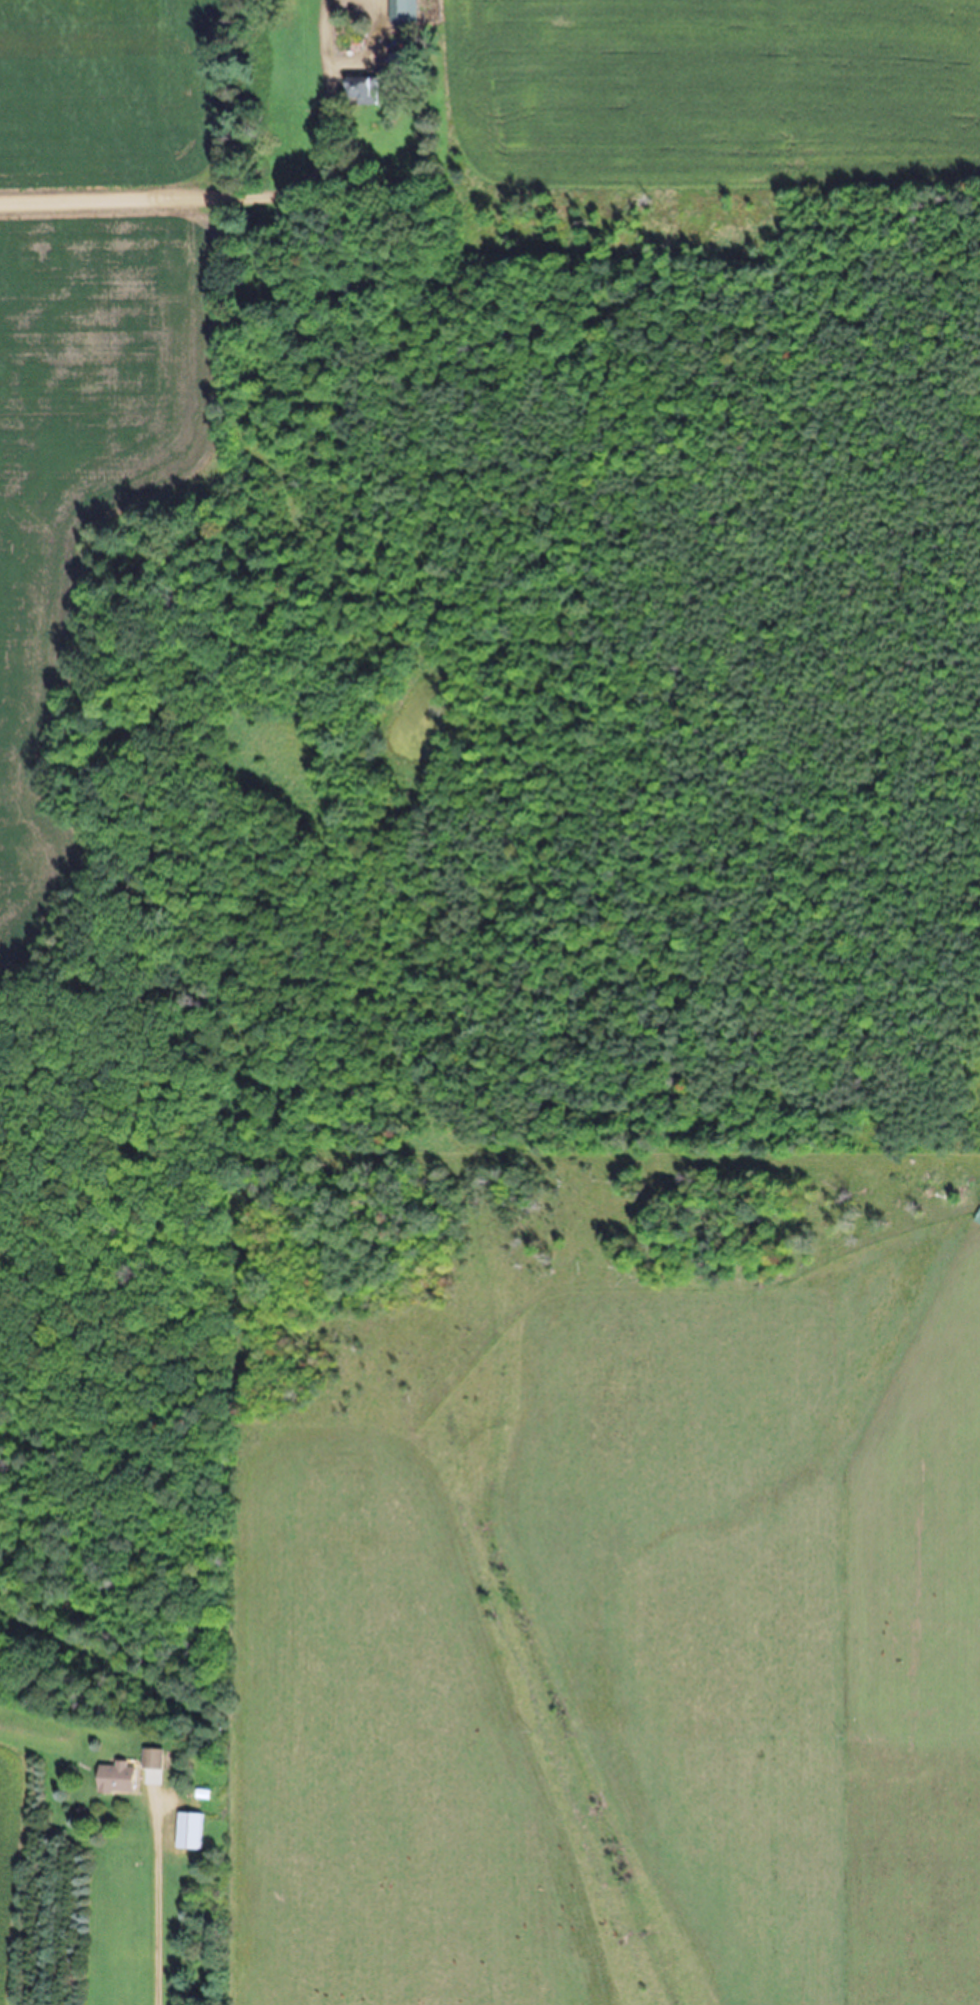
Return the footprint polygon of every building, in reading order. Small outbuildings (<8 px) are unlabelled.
[(381,76),(347,76),(347,104),(381,104),(381,76)] [(142,1767),(163,1768),(164,1750),(143,1748),(142,1767)] [(98,1792),(134,1792),(134,1763),(98,1764),(98,1792)] [(200,1812),(177,1812),(177,1848),(200,1848),(200,1812)]
